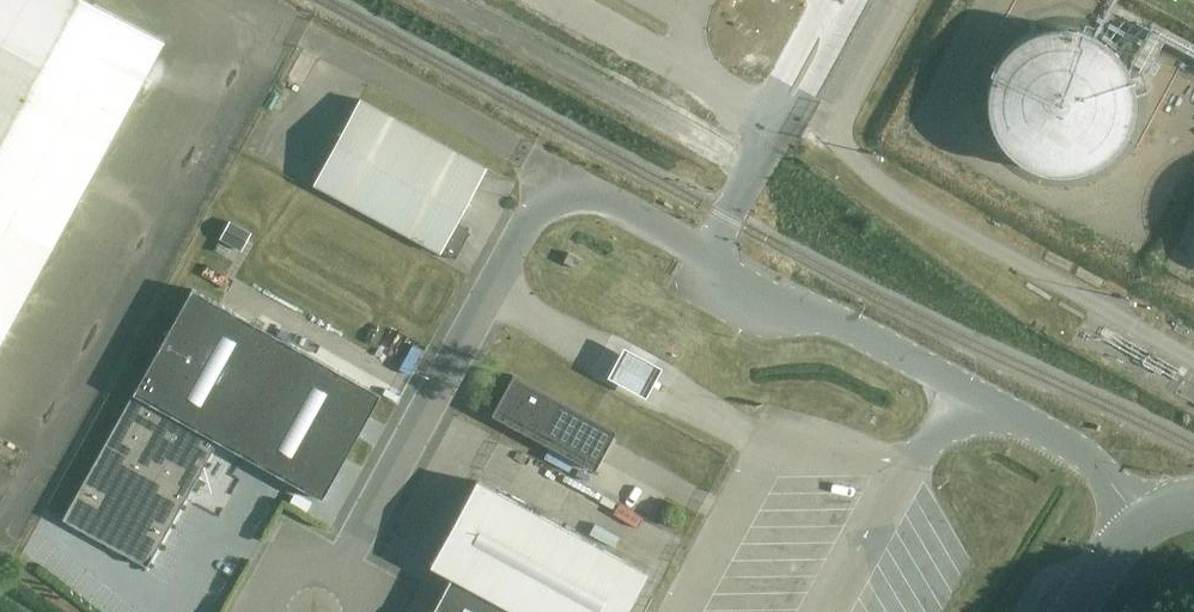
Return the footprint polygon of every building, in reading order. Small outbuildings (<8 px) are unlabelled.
[(91,0),(0,0),(0,347),(167,41),(91,0)] [(1068,27),(1062,27),(1055,27),(1049,28),(1043,29),(1037,31),(1031,34),(1025,36),(1020,40),(1015,44),(1010,48),(1006,53),(1002,58),(999,63),(996,69),(993,75),(991,81),(990,87),(989,93),(989,100),(989,106),(990,112),(991,119),(993,125),(996,130),(999,136),(1002,141),(1006,147),(1010,151),(1015,155),(1020,159),(1025,163),(1031,166),(1037,168),(1043,170),(1049,171),(1055,172),(1062,173),(1068,172),(1074,171),(1081,170),(1087,168),(1093,166),(1098,163),(1104,159),(1109,155),(1113,151),(1118,147),(1122,141),(1125,136),(1128,130),(1130,125),(1132,119),(1134,112),(1135,106),(1135,100),(1135,93),(1134,87),(1132,81),(1130,75),(1128,69),(1125,63),(1122,58),(1118,53),(1113,48),(1109,44),(1104,40),(1098,36),(1093,34),(1087,31),(1081,29),(1074,28),(1068,27)] [(455,260),(470,232),(460,222),(489,169),(362,100),(316,184),(455,260)] [(220,238),(242,250),(252,232),(230,220),(220,238)] [(565,262),(579,270),(584,260),(570,253),(565,262)] [(382,395),(194,289),(135,394),(135,393),(64,519),(149,567),(188,497),(189,498),(194,490),(198,492),(205,480),(201,477),(205,469),(204,469),(220,441),(323,499),(382,395)] [(663,360),(624,339),(606,373),(646,393),(663,360)] [(618,431),(515,375),(493,415),(596,471),(618,431)] [(648,573),(478,480),(432,565),(453,576),(434,611),(627,611),(648,573)]
